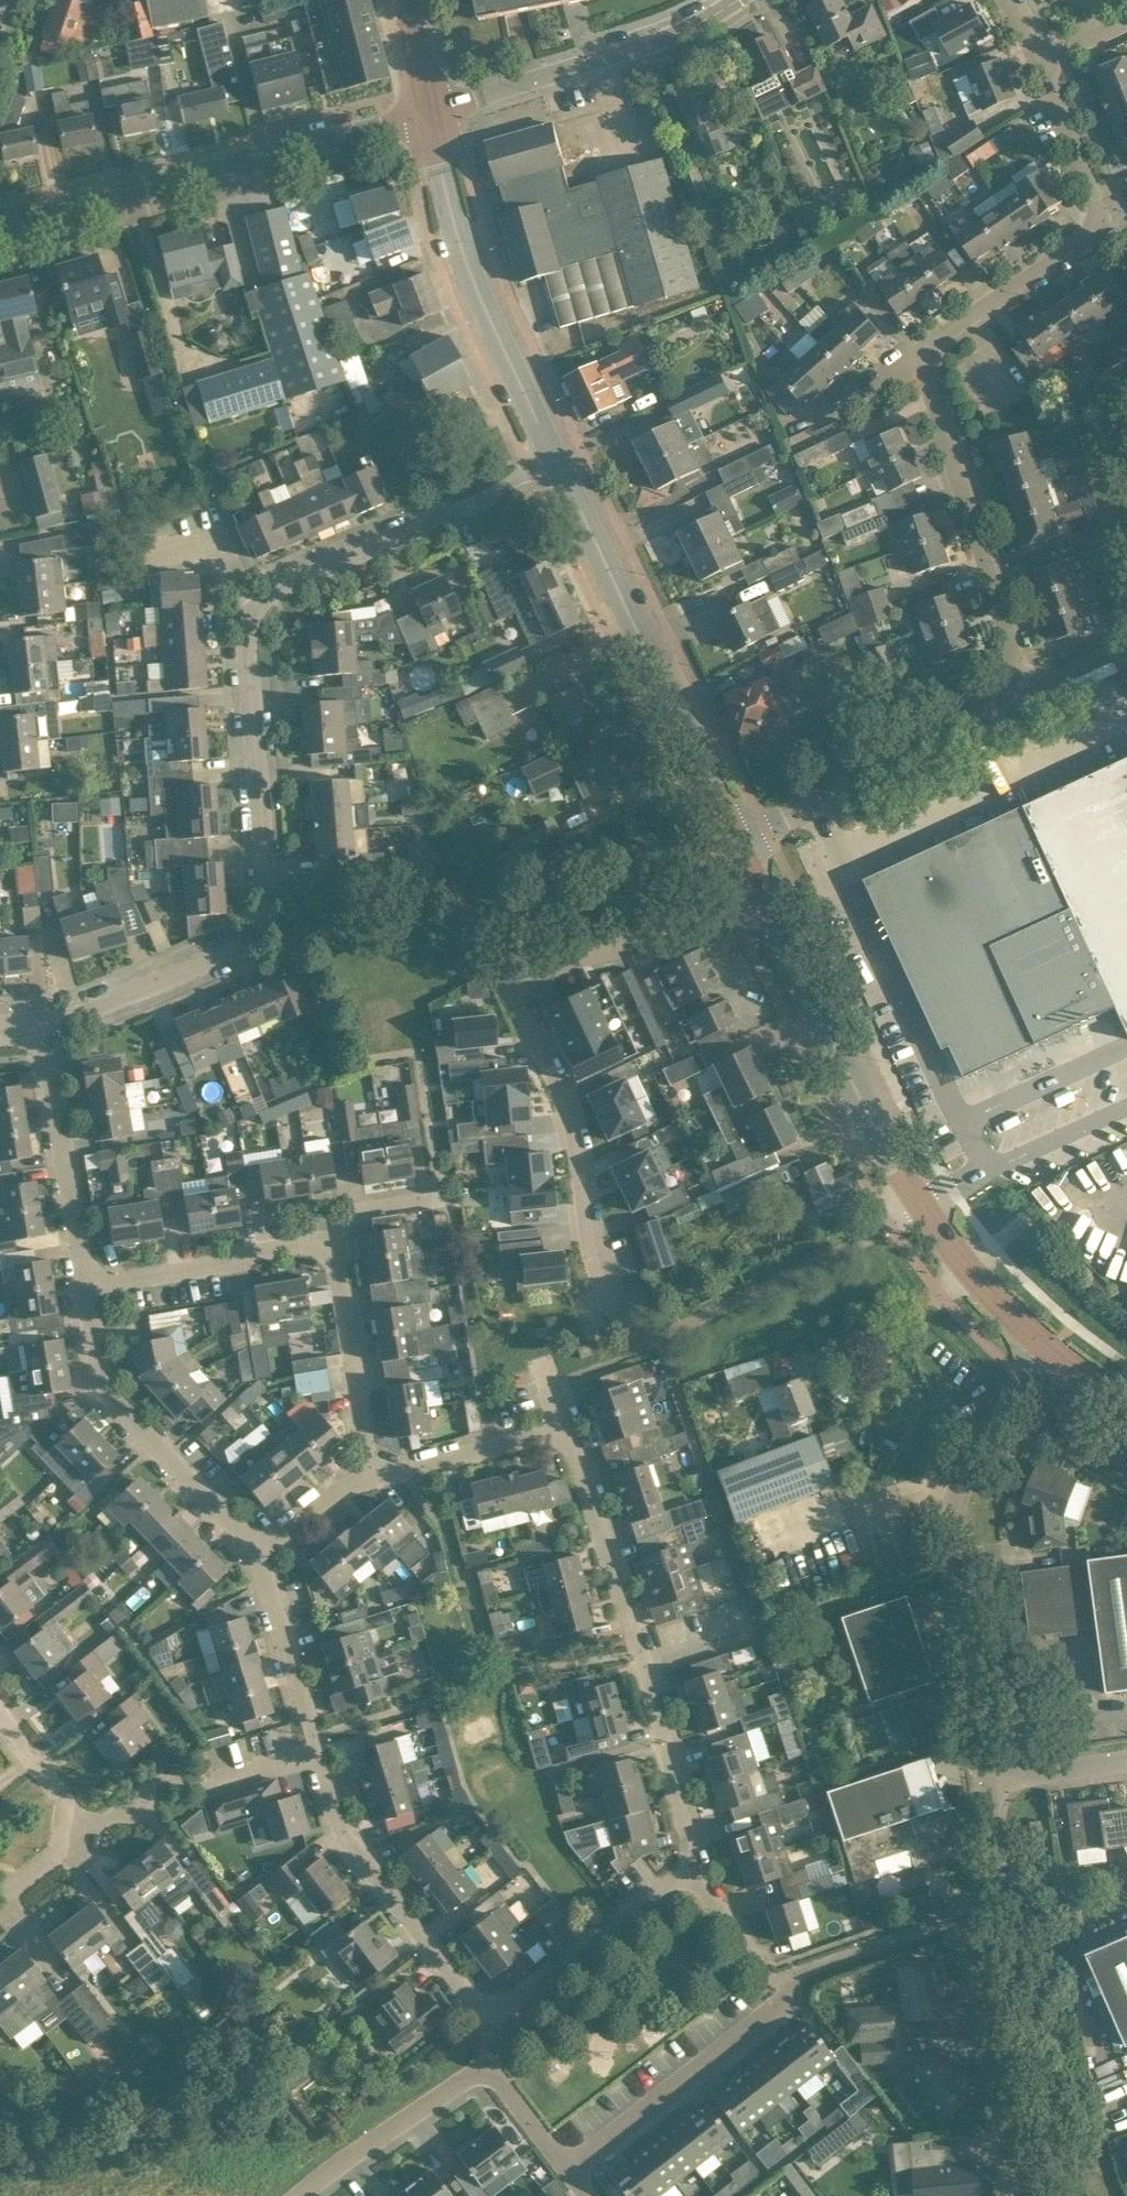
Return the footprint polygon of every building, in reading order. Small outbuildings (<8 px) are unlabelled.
[(64,44),(72,47),(74,43),(83,46),(95,12),(84,8),(85,7),(65,0),(56,0),(43,37),(64,44)] [(153,24),(153,25),(208,15),(206,0),(148,0),(148,2),(153,24)] [(326,94),(388,78),(368,0),(324,0),(303,5),(326,94)] [(480,20),(583,0),(476,0),(480,20)] [(828,48),(850,37),(856,50),(887,36),(882,26),(872,6),(851,16),(843,0),(822,0),(809,7),(828,48)] [(889,11),(903,3),(902,0),(883,0),(889,11)] [(153,24),(148,2),(124,6),(129,29),(153,24)] [(936,8),(911,22),(922,41),(937,33),(950,56),(989,35),(986,30),(989,28),(982,16),(979,17),(976,12),(972,4),(966,7),(942,20),(936,8)] [(261,10),(264,22),(285,17),(282,5),(261,10)] [(213,89),(179,97),(185,123),(228,112),(226,103),(243,99),(222,23),(196,30),(210,78),(213,89)] [(182,32),(154,38),(160,65),(174,62),(170,42),(184,39),(182,32)] [(772,35),(745,47),(755,67),(762,82),(750,88),(765,118),(793,104),(807,97),(784,49),(779,51),(772,35)] [(261,111),(306,99),(290,37),(245,49),(261,111)] [(154,38),(139,41),(145,68),(160,65),(154,38)] [(88,50),(74,53),(81,81),(95,78),(88,50)] [(906,63),(913,80),(937,71),(930,53),(906,63)] [(1107,96),(1126,88),(1126,58),(1097,70),(1107,96)] [(1000,60),(979,69),(969,73),(977,92),(970,95),(972,101),(964,105),(969,116),(985,109),(995,105),(1015,96),(1007,76),(1008,72),(1005,65),(1001,63),(1000,60)] [(23,68),(28,94),(41,91),(36,65),(23,68)] [(104,107),(117,105),(123,136),(156,130),(146,79),(100,89),(104,107)] [(675,89),(683,109),(691,129),(695,128),(707,159),(739,146),(727,114),(713,119),(697,80),(675,89)] [(903,86),(896,91),(906,107),(913,103),(903,86)] [(316,87),(308,89),(311,98),(319,96),(316,87)] [(1112,122),(1126,116),(1126,88),(1107,96),(1102,98),(1112,122)] [(96,142),(90,115),(87,101),(69,105),(66,91),(52,94),(58,123),(57,123),(63,149),(96,142)] [(25,101),(13,97),(0,133),(0,142),(4,161),(36,155),(30,128),(15,131),(25,101)] [(541,126),(476,146),(485,176),(488,175),(490,180),(493,179),(496,189),(493,190),(494,194),(496,193),(508,222),(507,223),(517,247),(518,247),(534,286),(533,286),(543,311),(544,310),(557,342),(602,323),(541,174),(552,171),(553,175),(643,148),(629,101),(605,109),(605,110),(542,129),(541,126)] [(936,107),(924,112),(933,135),(945,130),(936,107)] [(1126,144),(1126,116),(1112,122),(1122,146),(1126,144)] [(949,146),(941,151),(949,163),(960,155),(966,152),(986,138),(973,119),(943,140),(949,146)] [(1011,128),(1000,136),(1007,146),(1018,138),(1011,128)] [(1007,146),(1000,136),(990,143),(996,153),(1007,146)] [(913,148),(920,168),(936,162),(929,142),(913,148)] [(969,157),(975,167),(986,160),(979,150),(969,157)] [(949,163),(943,167),(950,177),(953,181),(970,169),(960,155),(949,163)] [(705,233),(711,231),(717,246),(733,239),(727,225),(720,227),(696,163),(680,169),(705,233)] [(932,175),(921,182),(929,192),(933,199),(944,192),(955,184),(953,181),(943,167),(942,168),(932,175)] [(1041,171),(1018,186),(1042,222),(1059,210),(1056,206),(1062,202),(1041,171)] [(390,186),(349,198),(355,219),(356,225),(361,224),(362,228),(398,217),(397,213),(398,213),(390,186)] [(912,188),(902,195),(895,200),(901,210),(908,205),(909,206),(919,199),(912,188)] [(999,204),(1021,236),(1042,222),(1020,190),(999,204)] [(1000,251),(1021,236),(999,204),(978,219),(997,246),(1000,251)] [(258,316),(273,361),(285,401),(346,381),(339,359),(330,334),(322,308),(315,289),(308,268),(307,266),(303,253),(298,254),(291,228),(285,207),(246,218),(266,287),(247,292),(254,317),(258,316)] [(997,246),(975,213),(952,229),(962,244),(974,262),(997,246)] [(398,217),(362,228),(364,234),(374,260),(392,253),(413,245),(403,219),(399,220),(398,217)] [(878,219),(867,226),(874,236),(885,229),(878,219)] [(253,318),(254,317),(247,292),(228,222),(226,222),(232,243),(214,249),(205,252),(199,229),(178,234),(177,231),(165,233),(166,237),(159,239),(162,250),(159,251),(162,263),(165,262),(168,274),(169,273),(172,286),(217,275),(221,292),(243,286),(253,318)] [(874,236),(867,226),(857,234),(860,239),(864,244),(874,236)] [(927,232),(909,245),(917,257),(938,287),(958,273),(937,243),(935,244),(927,232)] [(298,237),(303,251),(314,247),(309,233),(298,237)] [(857,234),(836,247),(840,252),(860,239),(857,234)] [(303,251),(303,253),(307,266),(319,261),(314,247),(303,251)] [(73,323),(98,315),(105,313),(110,329),(129,323),(114,274),(103,278),(96,257),(77,263),(75,259),(61,263),(62,267),(55,269),(68,310),(73,323)] [(938,287),(917,257),(898,270),(918,300),(938,287)] [(815,261),(794,276),(801,286),(822,271),(815,261)] [(1085,288),(1107,319),(1108,318),(1106,314),(1126,300),(1126,298),(1105,266),(1081,283),(1085,288)] [(918,300),(898,270),(877,284),(898,314),(918,300)] [(369,319),(397,308),(432,295),(424,273),(368,295),(372,305),(365,308),(369,319)] [(801,286),(794,276),(783,283),(790,293),(801,286)] [(7,397),(41,388),(28,338),(22,313),(34,310),(26,279),(0,285),(0,316),(7,345),(0,347),(0,370),(7,397)] [(752,282),(740,290),(759,317),(770,309),(765,303),(752,282)] [(1085,288),(1065,302),(1086,333),(1107,319),(1085,288)] [(759,317),(740,290),(729,297),(736,307),(743,317),(748,324),(759,317)] [(432,295),(397,308),(403,325),(438,311),(432,295)] [(322,308),(330,334),(354,325),(346,299),(322,308)] [(1065,302),(1044,317),(1066,348),(1086,333),(1065,302)] [(855,303),(833,322),(863,356),(864,355),(861,351),(881,333),(855,303)] [(808,331),(828,317),(819,306),(800,320),(808,331)] [(1066,348),(1044,317),(1041,312),(1019,328),(1027,340),(1013,350),(1031,376),(1046,366),(1041,358),(1062,344),(1065,348),(1066,348)] [(829,318),(810,335),(844,373),(863,356),(833,322),(829,318)] [(330,334),(339,359),(363,350),(354,325),(330,334)] [(140,380),(142,380),(154,418),(172,413),(161,374),(148,331),(127,337),(140,380)] [(210,350),(221,353),(228,344),(225,334),(214,331),(206,340),(210,350)] [(792,351),(791,352),(825,390),(844,373),(810,335),(809,333),(791,350),(792,351)] [(409,357),(422,380),(422,381),(458,361),(460,360),(447,336),(409,357)] [(567,378),(586,419),(632,397),(625,381),(653,367),(641,343),(567,378)] [(1125,345),(1114,352),(1121,362),(1126,358),(1126,348),(1125,345)] [(825,390),(791,352),(767,374),(776,384),(769,391),(791,415),(803,404),(806,407),(825,390)] [(273,361),(197,384),(182,388),(195,429),(285,401),(273,361)] [(422,381),(422,380),(419,381),(433,406),(471,384),(458,361),(422,381)] [(1094,366),(1083,373),(1089,383),(1100,376),(1094,366)] [(1089,383),(1083,373),(1071,380),(1078,390),(1089,383)] [(709,380),(683,393),(690,408),(690,409),(728,391),(720,375),(709,380)] [(357,389),(363,402),(375,397),(369,384),(357,389)] [(385,404),(396,399),(393,390),(381,395),(385,404)] [(1036,405),(1030,395),(1019,402),(1026,412),(1036,405)] [(375,397),(363,402),(369,416),(381,410),(375,397)] [(370,417),(376,431),(399,422),(393,407),(370,417)] [(635,442),(647,466),(688,446),(673,417),(656,425),(658,430),(635,442)] [(1059,425),(1067,450),(1078,447),(1070,421),(1059,425)] [(898,428),(868,443),(865,438),(851,445),(866,474),(910,452),(898,428)] [(998,473),(1005,470),(1041,459),(1041,457),(1036,459),(1028,433),(990,444),(998,473)] [(826,441),(795,456),(801,470),(833,455),(826,441)] [(688,446),(647,466),(659,491),(682,480),(684,484),(703,475),(688,446)] [(725,483),(751,470),(785,454),(784,451),(776,455),(772,446),(746,459),(720,471),(725,483)] [(1078,447),(1067,450),(1071,462),(1082,459),(1078,447)] [(910,452),(866,474),(871,484),(884,478),(891,493),(903,486),(922,477),(910,452)] [(20,460),(35,517),(61,510),(45,453),(20,460)] [(343,476),(333,481),(327,483),(314,454),(304,458),(333,525),(358,514),(343,479),(344,479),(343,476)] [(387,498),(378,477),(369,455),(359,459),(364,470),(344,479),(343,479),(358,514),(383,503),(382,500),(387,498)] [(306,492),(291,499),(307,536),(333,525),(304,458),(293,462),(306,492)] [(1041,459),(1005,470),(1013,494),(1048,483),(1041,459)] [(252,477),(264,472),(259,460),(247,465),(252,477)] [(238,485),(250,479),(245,467),(232,472),(238,485)] [(751,470),(725,483),(732,497),(758,485),(751,470)] [(801,482),(785,489),(793,507),(809,499),(801,482)] [(1079,486),(1082,498),(1094,494),(1090,482),(1079,486)] [(1013,494),(1020,518),(1055,506),(1048,483),(1013,494)] [(307,536),(291,499),(276,505),(269,488),(258,493),(266,512),(282,547),(307,536)] [(102,491),(80,495),(85,517),(106,512),(102,491)] [(1094,494),(1082,498),(1091,524),(1103,520),(1094,494)] [(1078,500),(1068,503),(1072,517),(1083,513),(1078,500)] [(699,523),(679,533),(691,557),(732,537),(747,530),(732,501),(718,508),(715,509),(699,516),(702,522),(699,523)] [(876,517),(880,515),(874,501),(841,516),(846,529),(876,517)] [(1055,506),(1020,518),(1013,520),(1022,548),(1060,536),(1052,509),(1055,508),(1055,506)] [(266,512),(257,516),(246,521),(241,510),(232,514),(250,557),(255,554),(257,558),(282,547),(266,512)] [(893,541),(896,552),(941,537),(932,511),(899,523),(904,537),(893,541)] [(846,529),(841,530),(847,545),(881,530),(876,517),(846,529)] [(1112,547),(1108,534),(1096,538),(1100,551),(1112,547)] [(16,562),(19,589),(64,585),(62,558),(49,559),(48,552),(63,550),(62,535),(28,542),(19,545),(21,562),(16,562)] [(732,537),(691,557),(703,581),(725,570),(728,576),(747,568),(732,537)] [(941,537),(896,552),(900,563),(912,559),(917,574),(950,563),(941,537)] [(764,563),(770,576),(801,561),(795,548),(764,563)] [(801,561),(770,576),(777,592),(803,579),(802,577),(828,565),(822,551),(801,561)] [(1037,571),(1044,594),(1079,583),(1091,580),(1090,578),(1093,578),(1086,554),(1072,560),(1037,571)] [(531,605),(564,590),(549,559),(485,589),(499,620),(515,613),(531,605)] [(159,585),(160,602),(199,599),(198,576),(194,576),(193,571),(146,575),(147,586),(159,585)] [(395,620),(405,642),(414,661),(439,650),(434,638),(446,633),(440,621),(460,612),(458,608),(462,606),(456,594),(453,595),(444,576),(411,591),(419,610),(395,620)] [(1044,594),(1051,617),(1097,602),(1091,580),(1079,583),(1044,594)] [(1111,584),(1115,597),(1126,593),(1123,580),(1111,584)] [(64,585),(19,589),(22,616),(55,613),(67,611),(64,585)] [(101,589),(102,602),(102,603),(115,602),(115,601),(114,588),(101,589)] [(850,599),(855,614),(888,602),(883,588),(850,599)] [(564,590),(531,605),(515,613),(530,646),(579,624),(564,590)] [(909,609),(917,634),(962,619),(954,593),(920,605),(909,609)] [(1115,597),(1119,609),(1126,607),(1126,594),(1126,593),(1115,597)] [(159,607),(160,624),(201,621),(199,599),(160,602),(161,607),(159,607)] [(741,609),(721,618),(737,651),(780,630),(765,599),(750,606),(749,605),(741,609)] [(72,619),(87,618),(100,616),(99,602),(71,605),(72,619)] [(471,609),(480,629),(497,621),(488,602),(471,609)] [(888,602),(855,614),(859,628),(893,616),(888,602)] [(1097,602),(1051,617),(1058,640),(1105,626),(1097,602)] [(309,624),(311,650),(354,647),(405,642),(395,620),(391,610),(376,618),(377,630),(353,632),(352,621),(309,624)] [(105,613),(107,631),(119,629),(117,612),(105,613)] [(100,616),(87,618),(91,657),(106,655),(103,632),(102,626),(101,617),(100,617),(100,616)] [(962,619),(917,634),(921,645),(926,660),(971,645),(962,619)] [(144,648),(162,646),(203,643),(201,621),(160,624),(141,626),(144,648)] [(759,654),(765,667),(808,646),(801,633),(759,654)] [(8,667),(10,667),(43,664),(56,662),(58,662),(55,635),(7,640),(9,653),(6,654),(4,656),(5,665),(8,667)] [(140,637),(127,638),(128,649),(141,648),(140,637)] [(162,646),(164,667),(205,664),(203,643),(162,646)] [(869,652),(875,665),(883,686),(899,679),(886,645),(869,652)] [(342,673),(344,689),(350,688),(361,687),(385,685),(383,670),(374,671),(373,660),(355,662),(354,647),(311,650),(313,676),(342,673)] [(473,678),(477,688),(526,665),(517,647),(482,664),(486,672),(473,678)] [(43,664),(10,667),(10,668),(8,669),(6,671),(7,681),(10,682),(12,682),(13,695),(58,690),(57,680),(74,677),(72,660),(58,662),(56,662),(43,664)] [(205,664),(164,667),(165,680),(145,681),(146,692),(206,687),(205,664)] [(742,693),(740,690),(727,696),(746,736),(766,726),(768,730),(782,723),(780,720),(795,713),(785,693),(793,689),(785,672),(742,693)] [(84,682),(86,697),(93,696),(109,694),(108,680),(84,682)] [(116,683),(117,694),(137,692),(136,681),(116,683)] [(476,719),(486,739),(515,724),(496,685),(455,704),(465,725),(476,719)] [(361,687),(350,688),(350,694),(351,699),(356,699),(362,698),(361,693),(361,687)] [(576,687),(556,696),(531,708),(537,720),(545,738),(561,731),(590,717),(576,687)] [(396,701),(403,719),(423,711),(416,693),(396,701)] [(93,696),(86,697),(79,698),(80,711),(94,709),(93,696)] [(148,699),(149,711),(158,711),(157,699),(148,699)] [(303,703),(305,729),(356,725),(355,714),(342,715),(341,700),(303,703)] [(126,701),(113,702),(114,716),(127,714),(126,701)] [(149,737),(165,736),(204,733),(202,707),(163,710),(164,724),(148,725),(149,737)] [(1,746),(33,742),(30,715),(0,718),(0,737),(1,746)] [(336,766),(354,765),(380,763),(379,748),(358,749),(357,737),(356,725),(305,729),(307,755),(335,753),(336,766)] [(387,744),(401,743),(400,728),(385,730),(387,744)] [(154,774),(154,777),(192,773),(191,760),(206,759),(205,748),(209,748),(209,735),(204,736),(204,733),(165,736),(167,762),(153,763),(154,774)] [(65,738),(67,752),(82,750),(80,736),(65,738)] [(33,742),(1,746),(4,773),(37,769),(33,742)] [(550,756),(521,770),(533,794),(550,785),(547,779),(559,773),(562,779),(570,776),(583,803),(597,796),(600,800),(624,788),(609,757),(601,761),(597,752),(576,763),(569,749),(550,756)] [(1025,806),(1116,1007),(1120,1016),(1126,1031),(1126,759),(1123,761),(1113,766),(1025,806)] [(164,815),(178,814),(216,811),(216,807),(220,807),(219,794),(215,794),(214,784),(193,786),(192,773),(154,777),(155,790),(162,789),(164,815)] [(415,776),(386,779),(387,800),(416,798),(415,776)] [(306,808),(349,804),(347,779),(310,782),(311,796),(305,797),(306,808)] [(102,812),(120,811),(119,798),(101,799),(102,812)] [(401,800),(402,815),(418,814),(417,800),(411,800),(411,799),(401,800)] [(76,821),(75,801),(52,803),(53,822),(76,821)] [(313,819),(314,832),(351,829),(349,804),(306,808),(307,819),(313,819)] [(909,860),(865,880),(943,1050),(952,1046),(967,1077),(1116,1007),(1025,806),(1024,807),(1003,817),(996,820),(967,833),(909,860)] [(0,809),(0,820),(11,818),(10,808),(0,809)] [(218,836),(216,811),(178,814),(164,815),(166,838),(153,839),(153,841),(154,854),(208,849),(207,836),(218,836)] [(569,823),(560,827),(567,840),(580,833),(577,828),(569,823)] [(10,827),(12,843),(29,841),(27,826),(10,827)] [(351,829),(314,832),(308,832),(308,844),(315,844),(316,858),(353,855),(351,829)] [(412,865),(428,864),(422,838),(407,842),(412,865)] [(153,841),(144,841),(146,854),(154,854),(153,841)] [(155,869),(170,868),(172,892),(184,891),(222,888),(220,861),(209,862),(208,849),(154,854),(154,855),(155,867),(155,869)] [(154,854),(146,854),(147,867),(155,867),(154,855),(154,854)] [(361,856),(362,869),(384,867),(383,854),(361,856)] [(33,857),(34,864),(37,891),(53,889),(50,855),(33,857)] [(38,906),(37,891),(34,864),(15,867),(18,893),(23,893),(24,907),(38,906)] [(83,897),(88,913),(99,951),(127,942),(117,908),(134,903),(129,888),(127,867),(106,869),(107,881),(94,885),(96,893),(83,897)] [(222,888),(184,891),(186,916),(188,936),(189,938),(213,928),(213,926),(212,914),(224,913),(222,888)] [(99,951),(88,913),(74,917),(67,893),(52,897),(70,959),(99,951)] [(136,906),(145,925),(157,920),(149,900),(136,906)] [(0,941),(0,944),(3,974),(30,971),(27,938),(0,941)] [(656,956),(662,967),(655,971),(673,1009),(680,1006),(687,1020),(680,1024),(690,1045),(698,1042),(703,1054),(730,1041),(724,1029),(737,1022),(724,995),(711,1001),(707,994),(720,988),(699,943),(686,950),(682,943),(656,956)] [(594,958),(534,986),(546,1011),(606,983),(594,958)] [(630,969),(622,973),(627,985),(636,981),(630,969)] [(266,981),(282,1017),(281,1017),(283,1021),(307,1011),(309,1016),(318,1012),(308,988),(300,992),(293,975),(287,978),(285,973),(266,981)] [(282,1017),(266,981),(244,990),(244,991),(259,1026),(281,1017),(282,1017)] [(636,981),(627,985),(633,998),(642,994),(636,981)] [(606,983),(546,1011),(556,1034),(616,1006),(606,983)] [(244,990),(220,1000),(222,1005),(223,1005),(236,1036),(237,1035),(259,1026),(244,991),(244,990)] [(642,994),(633,998),(639,1010),(648,1006),(642,994)] [(223,1005),(222,1005),(200,1014),(200,1015),(213,1045),(212,1046),(214,1049),(238,1039),(237,1035),(236,1036),(223,1005)] [(616,1006),(556,1034),(569,1060),(628,1032),(616,1006)] [(648,1006),(639,1010),(645,1023),(654,1019),(648,1006)] [(198,1010),(174,1020),(189,1055),(212,1046),(213,1045),(200,1015),(200,1014),(198,1010)] [(447,1038),(435,1039),(438,1065),(448,1064),(483,1060),(482,1046),(495,1044),(494,1034),(497,1034),(495,1020),(493,1020),(492,1017),(479,1018),(479,1013),(444,1017),(447,1038)] [(654,1019),(645,1023),(651,1036),(660,1032),(654,1019)] [(660,1032),(651,1036),(657,1048),(666,1044),(660,1032)] [(154,1052),(164,1077),(175,1073),(164,1048),(154,1052)] [(710,1109),(718,1125),(747,1111),(746,1109),(757,1103),(753,1096),(768,1089),(762,1076),(766,1074),(759,1060),(755,1062),(749,1049),(713,1066),(727,1093),(723,1095),(726,1101),(710,1109)] [(87,1091),(89,1100),(144,1091),(143,1088),(142,1082),(130,1084),(124,1085),(119,1058),(108,1059),(107,1054),(87,1057),(88,1063),(82,1064),(86,1091),(87,1091)] [(666,1070),(674,1085),(707,1070),(700,1055),(666,1070)] [(525,1095),(527,1095),(524,1069),(505,1071),(504,1057),(483,1060),(448,1064),(449,1082),(481,1079),(484,1100),(485,1099),(525,1095)] [(607,1087),(587,1096),(597,1118),(634,1101),(624,1080),(639,1073),(633,1060),(601,1075),(607,1087)] [(271,1086),(276,1098),(300,1088),(295,1076),(281,1082),(275,1067),(260,1073),(267,1088),(271,1086)] [(142,1069),(128,1072),(130,1084),(142,1082),(144,1081),(142,1069)] [(144,1081),(142,1082),(143,1088),(159,1086),(158,1079),(144,1081)] [(412,1079),(395,1081),(401,1119),(418,1116),(416,1105),(412,1079)] [(176,1088),(181,1101),(192,1096),(187,1083),(176,1088)] [(24,1109),(20,1085),(0,1088),(0,1113),(24,1109)] [(334,1106),(331,1086),(316,1088),(317,1098),(315,1103),(332,1110),(334,1106)] [(144,1091),(89,1100),(96,1141),(132,1135),(128,1109),(147,1106),(144,1091)] [(307,1092),(294,1097),(298,1108),(311,1103),(307,1092)] [(234,1098),(243,1120),(256,1114),(251,1102),(245,1104),(242,1095),(234,1098)] [(528,1121),(525,1095),(485,1099),(488,1120),(486,1121),(456,1124),(456,1129),(458,1142),(461,1142),(482,1140),(513,1136),(514,1136),(513,1123),(528,1121)] [(192,1096),(181,1101),(186,1113),(198,1109),(192,1096)] [(294,1097),(271,1107),(276,1118),(298,1108),(294,1097)] [(596,1119),(606,1141),(630,1129),(643,1123),(633,1101),(596,1119)] [(383,1144),(379,1124),(356,1127),(353,1112),(352,1112),(351,1102),(337,1104),(343,1141),(356,1139),(363,1185),(389,1181),(383,1144)] [(792,1138),(797,1136),(790,1122),(786,1124),(776,1105),(761,1113),(757,1103),(746,1109),(747,1111),(718,1125),(728,1144),(742,1137),(752,1156),(711,1174),(709,1171),(700,1175),(708,1194),(760,1172),(754,1160),(766,1154),(766,1155),(794,1141),(792,1138)] [(235,1121),(229,1107),(217,1112),(223,1126),(235,1121)] [(276,1118),(271,1107),(258,1112),(262,1124),(276,1118)] [(0,1113),(0,1137),(27,1132),(24,1109),(0,1113)] [(193,1120),(179,1122),(182,1135),(195,1133),(193,1120)] [(405,1120),(379,1124),(383,1144),(389,1181),(414,1176),(406,1125),(405,1120)] [(643,1123),(630,1129),(636,1142),(650,1135),(644,1123),(643,1123)] [(456,1129),(449,1130),(451,1143),(452,1143),(458,1142),(456,1129)] [(12,1172),(10,1160),(31,1157),(27,1132),(0,1137),(0,1174),(12,1172)] [(636,1142),(628,1145),(633,1157),(647,1151),(648,1152),(662,1145),(656,1132),(650,1135),(636,1142)] [(514,1136),(513,1136),(482,1140),(485,1165),(507,1162),(509,1183),(550,1179),(547,1152),(529,1154),(527,1135),(514,1136)] [(304,1142),(306,1156),(312,1193),(336,1189),(328,1138),(304,1142)] [(458,1142),(452,1143),(453,1154),(462,1153),(461,1142),(458,1142)] [(123,1148),(119,1149),(97,1152),(100,1170),(108,1168),(111,1183),(128,1181),(123,1148)] [(610,1168),(620,1190),(657,1173),(647,1151),(633,1157),(610,1168)] [(231,1175),(207,1179),(209,1192),(215,1229),(241,1225),(238,1210),(251,1208),(249,1191),(245,1170),(242,1153),(228,1155),(231,1175)] [(306,1156),(283,1160),(289,1197),(312,1193),(306,1156)] [(178,1157),(164,1159),(170,1192),(183,1190),(178,1157)] [(170,1192),(164,1159),(151,1161),(155,1188),(156,1194),(157,1194),(170,1192)] [(258,1164),(264,1201),(289,1197),(283,1160),(258,1164)] [(836,1213),(836,1207),(854,1199),(842,1172),(833,1176),(828,1163),(801,1175),(803,1179),(786,1187),(802,1223),(823,1214),(827,1218),(836,1213)] [(760,1172),(708,1194),(702,1196),(706,1205),(715,1201),(712,1196),(718,1193),(728,1216),(782,1192),(773,1171),(762,1175),(760,1172)] [(620,1190),(630,1212),(667,1195),(657,1173),(620,1190)] [(550,1179),(509,1183),(508,1183),(511,1208),(509,1209),(511,1224),(537,1221),(536,1207),(553,1205),(550,1179)] [(40,1208),(35,1181),(1,1187),(0,1187),(0,1214),(40,1208)] [(132,1205),(138,1241),(164,1237),(157,1194),(156,1194),(155,1188),(144,1190),(146,1203),(132,1205)] [(138,1241),(132,1205),(130,1192),(110,1195),(106,1201),(113,1245),(122,1244),(122,1248),(135,1246),(135,1242),(138,1241)] [(209,1192),(184,1196),(190,1233),(215,1229),(209,1192)] [(698,1201),(673,1212),(679,1225),(703,1214),(698,1201)] [(44,1235),(40,1208),(0,1214),(0,1242),(44,1235)] [(433,1215),(437,1236),(439,1248),(452,1245),(447,1212),(433,1215)] [(648,1273),(672,1265),(657,1219),(633,1227),(648,1273)] [(366,1233),(370,1259),(407,1253),(405,1239),(414,1238),(411,1221),(401,1223),(401,1228),(366,1233)] [(538,1227),(498,1231),(499,1239),(539,1235),(538,1227)] [(393,1281),(395,1294),(428,1288),(426,1275),(425,1276),(421,1250),(407,1253),(370,1259),(371,1261),(366,1263),(369,1276),(373,1276),(375,1284),(393,1281)] [(4,1283),(5,1294),(53,1286),(48,1259),(14,1265),(16,1281),(4,1283)] [(542,1263),(499,1267),(501,1283),(514,1282),(517,1313),(551,1309),(550,1304),(563,1303),(563,1299),(566,1299),(565,1285),(562,1285),(561,1276),(544,1277),(542,1263)] [(279,1283),(287,1333),(287,1334),(311,1330),(309,1316),(311,1315),(305,1279),(279,1283)] [(287,1333),(279,1283),(254,1287),(258,1311),(245,1313),(250,1346),(263,1344),(262,1337),(287,1333)] [(36,1329),(34,1317),(57,1313),(53,1286),(5,1294),(9,1317),(0,1318),(0,1335),(36,1329)] [(373,1311),(378,1336),(431,1327),(430,1314),(428,1302),(431,1302),(428,1288),(395,1294),(397,1307),(373,1311)] [(226,1303),(203,1306),(205,1319),(211,1318),(213,1333),(229,1322),(228,1315),(226,1303)] [(228,1311),(232,1333),(232,1334),(241,1333),(237,1310),(228,1311)] [(547,1326),(534,1328),(536,1337),(548,1335),(547,1326)] [(406,1358),(408,1370),(446,1364),(456,1362),(455,1353),(454,1349),(435,1352),(431,1327),(378,1336),(382,1362),(406,1358)] [(23,1342),(28,1370),(66,1364),(61,1339),(38,1343),(36,1329),(0,1335),(0,1346),(23,1342)] [(132,1344),(138,1376),(175,1357),(171,1336),(165,1337),(163,1330),(140,1334),(142,1342),(132,1344)] [(589,1346),(574,1352),(578,1362),(592,1356),(589,1346)] [(327,1369),(325,1355),(292,1361),(294,1374),(327,1369)] [(138,1376),(160,1400),(188,1375),(190,1373),(175,1357),(138,1376)] [(723,1371),(727,1381),(733,1399),(773,1384),(764,1357),(723,1371)] [(28,1370),(9,1374),(15,1411),(9,1412),(10,1418),(0,1420),(0,1441),(34,1424),(50,1416),(48,1407),(46,1393),(70,1389),(66,1364),(28,1370)] [(386,1387),(390,1413),(427,1407),(422,1382),(448,1377),(446,1364),(408,1370),(410,1383),(386,1387)] [(589,1395),(597,1420),(649,1402),(641,1378),(644,1377),(639,1364),(607,1375),(612,1388),(589,1395)] [(188,1375),(160,1400),(176,1418),(188,1407),(201,1421),(226,1400),(209,1382),(201,1390),(188,1375)] [(734,1466),(717,1472),(736,1522),(752,1516),(812,1493),(833,1485),(814,1435),(810,1437),(802,1416),(813,1412),(800,1379),(773,1389),(771,1390),(778,1408),(765,1413),(779,1449),(734,1466)] [(249,1387),(239,1396),(247,1405),(257,1396),(249,1387)] [(334,1390),(312,1393),(310,1393),(312,1402),(335,1398),(334,1390)] [(247,1405),(239,1396),(230,1405),(221,1413),(229,1422),(238,1414),(247,1405)] [(463,1401),(465,1412),(469,1434),(482,1431),(477,1399),(463,1401)] [(628,1437),(632,1449),(664,1439),(660,1426),(657,1427),(649,1402),(597,1420),(605,1444),(628,1437)] [(427,1407),(390,1413),(394,1438),(431,1432),(427,1407)] [(315,1408),(295,1425),(322,1459),(343,1442),(315,1408)] [(52,1422),(50,1416),(34,1424),(41,1432),(52,1422)] [(31,1448),(58,1476),(100,1437),(83,1418),(65,1435),(56,1425),(31,1448)] [(199,1434),(207,1443),(217,1434),(209,1425),(199,1434)] [(299,1430),(280,1445),(303,1474),(322,1459),(295,1425),(299,1430)] [(260,1461),(283,1490),(303,1474),(280,1445),(271,1434),(251,1450),(260,1461)] [(100,1437),(58,1476),(85,1505),(110,1482),(100,1472),(118,1456),(100,1437)] [(623,1499),(655,1488),(668,1484),(659,1455),(674,1450),(670,1437),(664,1439),(632,1449),(628,1451),(634,1468),(615,1474),(623,1499)] [(260,1461),(251,1450),(249,1447),(229,1463),(263,1506),(283,1490),(260,1461)] [(1026,1502),(1027,1512),(1033,1549),(1067,1544),(1063,1516),(1064,1515),(1065,1516),(1077,1481),(1062,1472),(1061,1470),(1039,1463),(1026,1502)] [(543,1471),(519,1477),(518,1477),(526,1508),(527,1513),(553,1507),(543,1471)] [(517,1472),(494,1478),(504,1514),(526,1508),(518,1477),(519,1477),(517,1472)] [(125,1525),(130,1521),(157,1495),(138,1476),(120,1494),(114,1488),(97,1504),(103,1511),(107,1507),(125,1525)] [(504,1514),(494,1478),(470,1485),(474,1497),(459,1501),(466,1530),(482,1526),(481,1520),(504,1514)] [(28,1501),(38,1491),(28,1480),(17,1490),(28,1501)] [(24,1504),(12,1488),(0,1497),(0,1522),(24,1504)] [(649,1536),(657,1534),(681,1524),(706,1516),(700,1499),(662,1511),(655,1488),(623,1499),(631,1523),(643,1519),(649,1536)] [(130,1521),(147,1539),(174,1514),(157,1495),(130,1521)] [(387,1500),(367,1516),(390,1545),(397,1554),(398,1555),(407,1567),(428,1551),(417,1537),(410,1529),(407,1524),(414,1519),(404,1506),(397,1512),(387,1500)] [(147,1539),(165,1558),(192,1532),(174,1514),(147,1539)] [(367,1516),(348,1531),(371,1560),(378,1569),(379,1570),(398,1555),(397,1554),(390,1545),(367,1516)] [(562,1525),(558,1531),(560,1539),(567,1542),(574,1540),(578,1534),(576,1526),(570,1523),(562,1525)] [(642,1557),(650,1582),(695,1567),(681,1524),(657,1534),(663,1550),(642,1557)] [(346,1529),(327,1545),(328,1547),(352,1576),(353,1575),(351,1573),(369,1559),(370,1561),(371,1560),(348,1531),(346,1529)] [(165,1558),(183,1576),(209,1551),(192,1532),(165,1558)] [(68,1581),(75,1590),(84,1583),(48,1536),(23,1554),(34,1568),(53,1554),(70,1579),(68,1581)] [(548,1540),(536,1544),(539,1556),(552,1552),(548,1540)] [(539,1556),(536,1544),(523,1547),(526,1559),(539,1556)] [(328,1547),(309,1563),(319,1575),(312,1581),(321,1593),(328,1587),(332,1592),(352,1576),(328,1547)] [(112,1558),(120,1566),(129,1557),(121,1549),(112,1558)] [(472,1553),(476,1565),(488,1562),(485,1550),(472,1553)] [(209,1551),(183,1576),(178,1581),(196,1600),(191,1604),(197,1610),(199,1608),(215,1593),(209,1587),(224,1573),(228,1570),(209,1551)] [(530,1592),(536,1590),(583,1578),(577,1554),(524,1568),(530,1592)] [(1023,1581),(1030,1628),(1040,1636),(1098,1628),(1107,1693),(1126,1691),(1126,1555),(1089,1560),(1090,1563),(1031,1571),(1023,1581)] [(129,1557),(120,1566),(128,1575),(138,1566),(129,1557)] [(450,1584),(444,1562),(431,1565),(437,1587),(450,1584)] [(695,1567),(650,1582),(658,1606),(671,1602),(676,1619),(709,1608),(695,1567)] [(477,1572),(481,1584),(492,1581),(489,1568),(477,1572)] [(34,1583),(26,1573),(13,1584),(11,1582),(0,1591),(0,1631),(13,1621),(16,1618),(27,1610),(44,1597),(34,1583)] [(542,1613),(548,1612),(584,1602),(584,1603),(589,1602),(583,1578),(536,1590),(542,1613)] [(420,1582),(413,1587),(418,1592),(427,1590),(420,1582)] [(35,1679),(53,1665),(63,1657),(75,1648),(64,1633),(55,1622),(66,1614),(68,1617),(94,1597),(84,1583),(75,1590),(42,1615),(50,1626),(43,1631),(15,1653),(23,1663),(19,1665),(29,1678),(33,1676),(35,1679)] [(405,1584),(393,1588),(396,1600),(409,1596),(405,1584)] [(396,1600),(393,1588),(380,1592),(384,1604),(396,1600)] [(850,1721),(862,1757),(922,1738),(943,1731),(931,1695),(928,1696),(925,1685),(933,1682),(905,1596),(840,1618),(847,1639),(872,1714),(850,1721)] [(355,1600),(356,1605),(360,1606),(363,1603),(362,1599),(358,1598),(355,1600)] [(591,1627),(584,1603),(584,1602),(548,1612),(555,1637),(591,1627)] [(109,1617),(116,1625),(127,1617),(119,1606),(108,1614),(109,1617)] [(321,1643),(329,1668),(360,1658),(375,1654),(364,1617),(367,1616),(364,1606),(341,1613),(344,1623),(334,1626),(338,1638),(321,1643)] [(16,1618),(13,1621),(18,1628),(33,1617),(27,1610),(16,1618)] [(489,1614),(492,1627),(504,1623),(516,1620),(515,1613),(502,1616),(500,1611),(489,1614)] [(208,1627),(215,1651),(251,1641),(243,1617),(228,1621),(226,1612),(211,1617),(214,1626),(208,1627)] [(120,1631),(116,1625),(109,1617),(100,1624),(111,1637),(115,1634),(120,1631)] [(420,1623),(407,1627),(412,1642),(425,1638),(420,1623)] [(495,1639),(507,1636),(504,1623),(492,1627),(495,1639)] [(772,1657),(791,1650),(783,1627),(764,1633),(772,1657)] [(153,1639),(147,1629),(137,1636),(143,1645),(144,1644),(153,1639)] [(111,1637),(104,1642),(114,1655),(124,1647),(115,1634),(111,1637)] [(150,1649),(149,1654),(159,1668),(174,1664),(167,1639),(166,1639),(162,1642),(150,1649)] [(222,1674),(223,1675),(258,1665),(261,1664),(253,1640),(251,1641),(215,1651),(216,1653),(218,1652),(225,1673),(222,1674)] [(360,1658),(329,1668),(336,1693),(343,1691),(347,1703),(357,1700),(359,1705),(380,1698),(388,1696),(382,1677),(402,1671),(395,1648),(375,1654),(360,1658)] [(91,1651),(87,1654),(69,1668),(78,1679),(58,1694),(78,1721),(110,1697),(98,1682),(108,1674),(91,1651)] [(683,1681),(692,1707),(739,1691),(735,1679),(722,1683),(719,1672),(731,1668),(726,1653),(688,1666),(688,1667),(691,1666),(695,1677),(683,1681)] [(416,1670),(421,1680),(436,1674),(432,1663),(416,1670)] [(760,1669),(764,1683),(766,1683),(779,1678),(774,1664),(761,1668),(760,1669)] [(223,1675),(230,1699),(265,1688),(258,1665),(223,1675)] [(572,1720),(587,1716),(619,1707),(612,1682),(595,1686),(592,1674),(562,1683),(572,1720)] [(169,1683),(177,1693),(187,1685),(178,1675),(169,1683)] [(187,1685),(177,1693),(179,1695),(173,1699),(184,1712),(198,1708),(195,1696),(187,1685)] [(265,1688),(230,1699),(237,1723),(243,1722),(246,1731),(260,1726),(258,1717),(273,1713),(265,1688)] [(739,1691),(692,1707),(700,1733),(735,1721),(730,1708),(743,1704),(739,1691)] [(131,1696),(123,1703),(106,1716),(115,1728),(95,1743),(114,1768),(149,1741),(138,1727),(149,1719),(131,1696)] [(739,1717),(744,1732),(746,1732),(776,1721),(778,1721),(773,1706),(739,1717)] [(566,1762),(583,1757),(612,1749),(609,1737),(626,1732),(624,1723),(627,1720),(625,1712),(620,1711),(619,1707),(587,1716),(594,1739),(562,1748),(566,1762)] [(778,1721),(776,1721),(789,1760),(804,1754),(796,1730),(791,1716),(778,1721)] [(227,1727),(206,1734),(210,1748),(232,1741),(227,1727)] [(703,1760),(712,1785),(759,1770),(746,1732),(744,1732),(719,1740),(724,1753),(703,1760)] [(435,1741),(439,1753),(451,1750),(447,1737),(435,1741)] [(359,1750),(366,1774),(367,1775),(397,1765),(397,1766),(402,1764),(395,1739),(359,1750)] [(451,1750),(439,1753),(443,1766),(454,1763),(451,1750)] [(547,1751),(532,1755),(536,1770),(544,1768),(551,1766),(547,1751)] [(164,1754),(156,1758),(161,1767),(169,1762),(164,1754)] [(598,1795),(604,1794),(641,1783),(635,1764),(630,1766),(628,1758),(607,1764),(591,1768),(598,1795)] [(793,1762),(796,1773),(809,1769),(805,1758),(793,1762)] [(826,1792),(842,1841),(855,1882),(874,1875),(875,1878),(918,1864),(919,1868),(950,1858),(952,1857),(953,1856),(954,1855),(956,1853),(957,1852),(958,1850),(958,1847),(958,1846),(958,1844),(958,1842),(953,1828),(952,1829),(953,1832),(949,1833),(925,1759),(826,1792)] [(361,1775),(368,1798),(418,1783),(412,1762),(402,1764),(397,1766),(397,1765),(367,1775),(366,1774),(361,1775)] [(753,1800),(758,1813),(784,1804),(779,1790),(767,1794),(759,1770),(712,1785),(720,1811),(753,1800)] [(566,1778),(553,1781),(556,1789),(568,1786),(566,1778)] [(275,1779),(209,1800),(204,1801),(213,1829),(250,1818),(265,1813),(274,1841),(309,1830),(298,1795),(282,1800),(275,1779)] [(418,1783),(368,1798),(376,1822),(411,1811),(410,1808),(424,1804),(418,1783)] [(604,1794),(610,1818),(611,1819),(642,1810),(643,1810),(648,1809),(641,1783),(604,1794)] [(729,1836),(737,1862),(784,1847),(780,1835),(783,1834),(779,1821),(808,1811),(807,1809),(821,1804),(817,1794),(820,1793),(817,1785),(809,1787),(812,1795),(804,1798),(803,1797),(784,1804),(758,1813),(762,1825),(729,1836)] [(568,1786),(556,1789),(558,1797),(570,1794),(568,1786)] [(451,1793),(457,1804),(468,1799),(462,1787),(451,1793)] [(570,1794),(558,1797),(560,1805),(572,1802),(570,1794)] [(1075,1851),(1106,1847),(1107,1850),(1126,1847),(1126,1849),(1126,1808),(1111,1810),(1109,1798),(1068,1804),(1075,1851)] [(468,1799),(457,1804),(463,1816),(474,1811),(468,1799)] [(572,1802),(560,1805),(562,1814),(575,1810),(572,1802)] [(650,1836),(649,1834),(652,1833),(654,1830),(651,1822),(648,1820),(646,1821),(643,1810),(642,1810),(611,1819),(610,1818),(563,1832),(568,1843),(582,1861),(600,1846),(595,1829),(607,1826),(616,1858),(610,1863),(619,1873),(636,1859),(629,1850),(627,1842),(650,1836)] [(198,1835),(210,1822),(197,1811),(185,1824),(198,1835)] [(1030,1822),(1032,1833),(1043,1832),(1042,1821),(1030,1822)] [(479,1839),(487,1849),(497,1841),(489,1831),(479,1839)] [(398,1857),(413,1875),(442,1853),(428,1834),(398,1857)] [(497,1841),(487,1849),(495,1859),(505,1851),(497,1841)] [(136,1862),(158,1891),(173,1909),(188,1897),(185,1893),(194,1887),(160,1843),(136,1862)] [(779,1877),(783,1890),(810,1881),(805,1868),(793,1872),(784,1847),(737,1862),(746,1888),(779,1877)] [(428,1895),(432,1892),(457,1872),(442,1853),(413,1875),(428,1895)] [(294,1857),(276,1871),(268,1877),(285,1900),(301,1888),(321,1914),(349,1893),(321,1857),(304,1871),(294,1857)] [(148,1899),(158,1891),(136,1862),(111,1881),(133,1909),(148,1899)] [(432,1892),(448,1912),(477,1890),(461,1869),(457,1872),(432,1892)] [(810,1881),(783,1890),(787,1902),(765,1909),(776,1941),(806,1931),(796,1901),(801,1899),(835,1887),(837,1892),(849,1888),(843,1870),(839,1871),(810,1881)] [(201,1898),(220,1922),(228,1933),(246,1918),(233,1901),(226,1906),(212,1889),(201,1898)] [(473,1954),(475,1957),(506,1934),(514,1928),(520,1923),(505,1903),(506,1902),(497,1891),(471,1911),(479,1922),(460,1937),(466,1945),(465,1946),(472,1955),(473,1954)] [(240,1904),(254,1921),(267,1910),(254,1893),(240,1904)] [(82,1912),(70,1921),(93,1951),(105,1942),(116,1956),(127,1948),(120,1939),(89,1898),(78,1906),(82,1912)] [(534,1912),(541,1921),(555,1939),(571,1926),(558,1909),(550,1899),(534,1912)] [(857,1904),(866,1930),(880,1925),(871,1899),(857,1904)] [(93,1951),(70,1921),(58,1930),(54,1924),(44,1932),(75,1974),(86,1966),(81,1960),(93,1951)] [(337,1922),(319,1935),(312,1941),(326,1957),(336,1949),(345,1961),(340,1964),(357,1986),(397,1956),(380,1933),(375,1937),(363,1921),(346,1934),(337,1922)] [(506,1934),(475,1957),(478,1960),(477,1961),(484,1970),(485,1969),(491,1978),(530,1948),(514,1928),(506,1934)] [(142,1943),(171,1979),(187,2002),(195,1996),(197,1994),(188,1982),(194,1977),(171,1947),(164,1948),(154,1934),(142,1943)] [(797,1941),(802,1953),(814,1949),(809,1937),(797,1941)] [(1087,1955),(1126,2046),(1126,1937),(1087,1955)] [(155,1993),(171,1979),(142,1943),(127,1955),(155,1993)] [(0,1965),(0,1973),(35,2018),(48,2008),(45,2004),(56,1996),(44,1981),(44,1980),(21,1949),(0,1965)] [(898,1968),(901,2006),(848,2010),(850,2041),(897,2037),(895,2021),(947,2016),(942,1964),(898,1968)] [(0,1973),(0,2024),(8,2033),(18,2025),(22,2029),(35,2018),(0,1973)] [(127,1985),(135,1996),(146,1988),(138,1977),(127,1985)] [(84,1982),(70,1993),(106,2040),(120,2028),(113,2021),(84,1982)] [(377,2029),(396,2054),(444,2017),(425,1993),(416,2000),(404,1984),(381,2001),(383,2004),(369,2014),(378,2027),(377,2029)] [(233,2011),(239,1999),(221,1990),(214,2004),(228,2009),(223,2013),(227,2017),(233,2011)] [(106,2040),(70,1993),(56,2004),(76,2030),(86,2042),(88,2041),(97,2050),(108,2042),(106,2040)] [(195,1996),(187,2002),(198,2016),(206,2010),(195,1996)] [(246,2007),(232,2019),(241,2030),(255,2018),(246,2007)] [(805,2021),(785,2036),(814,2073),(834,2058),(805,2021)] [(161,2037),(172,2049),(184,2039),(174,2027),(161,2037)] [(785,2036),(767,2051),(796,2088),(814,2073),(785,2036)] [(860,2045),(862,2063),(896,2059),(894,2041),(860,2045)] [(905,2075),(938,2119),(974,2092),(941,2048),(905,2075)] [(767,2051),(748,2065),(777,2103),(796,2088),(767,2051)] [(848,2055),(836,2063),(857,2090),(867,2101),(877,2093),(848,2055)] [(291,2094),(311,2079),(296,2059),(276,2074),(291,2094)] [(748,2065),(729,2080),(758,2117),(777,2103),(748,2065)] [(85,2094),(66,2078),(54,2094),(73,2109),(85,2094)] [(758,2117),(729,2080),(710,2095),(739,2132),(758,2117)] [(684,2116),(713,2153),(732,2138),(703,2101),(684,2116)] [(839,2104),(827,2113),(836,2125),(848,2116),(839,2105),(839,2104)] [(810,2105),(802,2111),(817,2130),(824,2124),(810,2105)] [(684,2116),(665,2130),(694,2168),(713,2153),(684,2116)] [(848,2117),(821,2138),(834,2154),(861,2133),(848,2117)] [(805,2124),(798,2129),(805,2139),(812,2133),(805,2124)] [(494,2125),(475,2139),(500,2173),(519,2159),(494,2125)] [(675,2182),(694,2168),(665,2130),(646,2145),(675,2182)] [(793,2137),(781,2146),(787,2153),(798,2144),(793,2137)] [(455,2177),(469,2195),(488,2195),(481,2188),(500,2173),(475,2139),(456,2153),(466,2168),(455,2177)] [(958,2164),(932,2167),(929,2139),(908,2141),(914,2195),(976,2195),(973,2170),(959,2171),(958,2164)] [(656,2195),(658,2195),(675,2182),(646,2145),(627,2160),(656,2195)] [(767,2148),(757,2156),(767,2169),(768,2168),(777,2161),(767,2148)] [(625,2195),(656,2195),(627,2160),(608,2175),(625,2195)] [(739,2167),(730,2174),(741,2189),(751,2181),(739,2167)] [(412,2183),(422,2195),(451,2195),(430,2169),(412,2183)] [(544,2190),(549,2195),(560,2195),(565,2192),(556,2181),(544,2190)] [(394,2195),(422,2195),(412,2183),(394,2195)] [(715,2194),(717,2195),(732,2195),(724,2187),(715,2194)]
